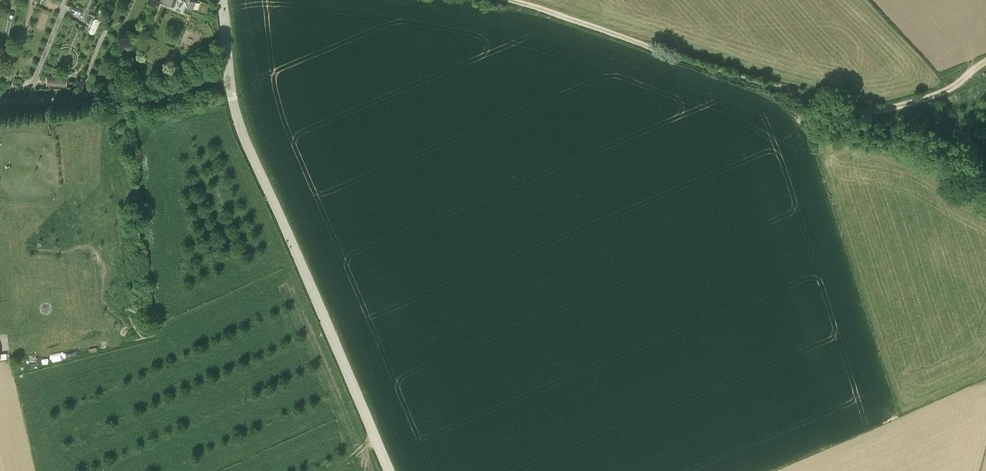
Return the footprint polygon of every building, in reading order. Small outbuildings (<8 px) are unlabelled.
[(187,6),(198,10),(201,3),(193,0),(184,0),(187,6)] [(114,71),(106,72),(107,80),(114,79),(114,71)] [(67,77),(47,76),(46,85),(66,87),(67,77)]
